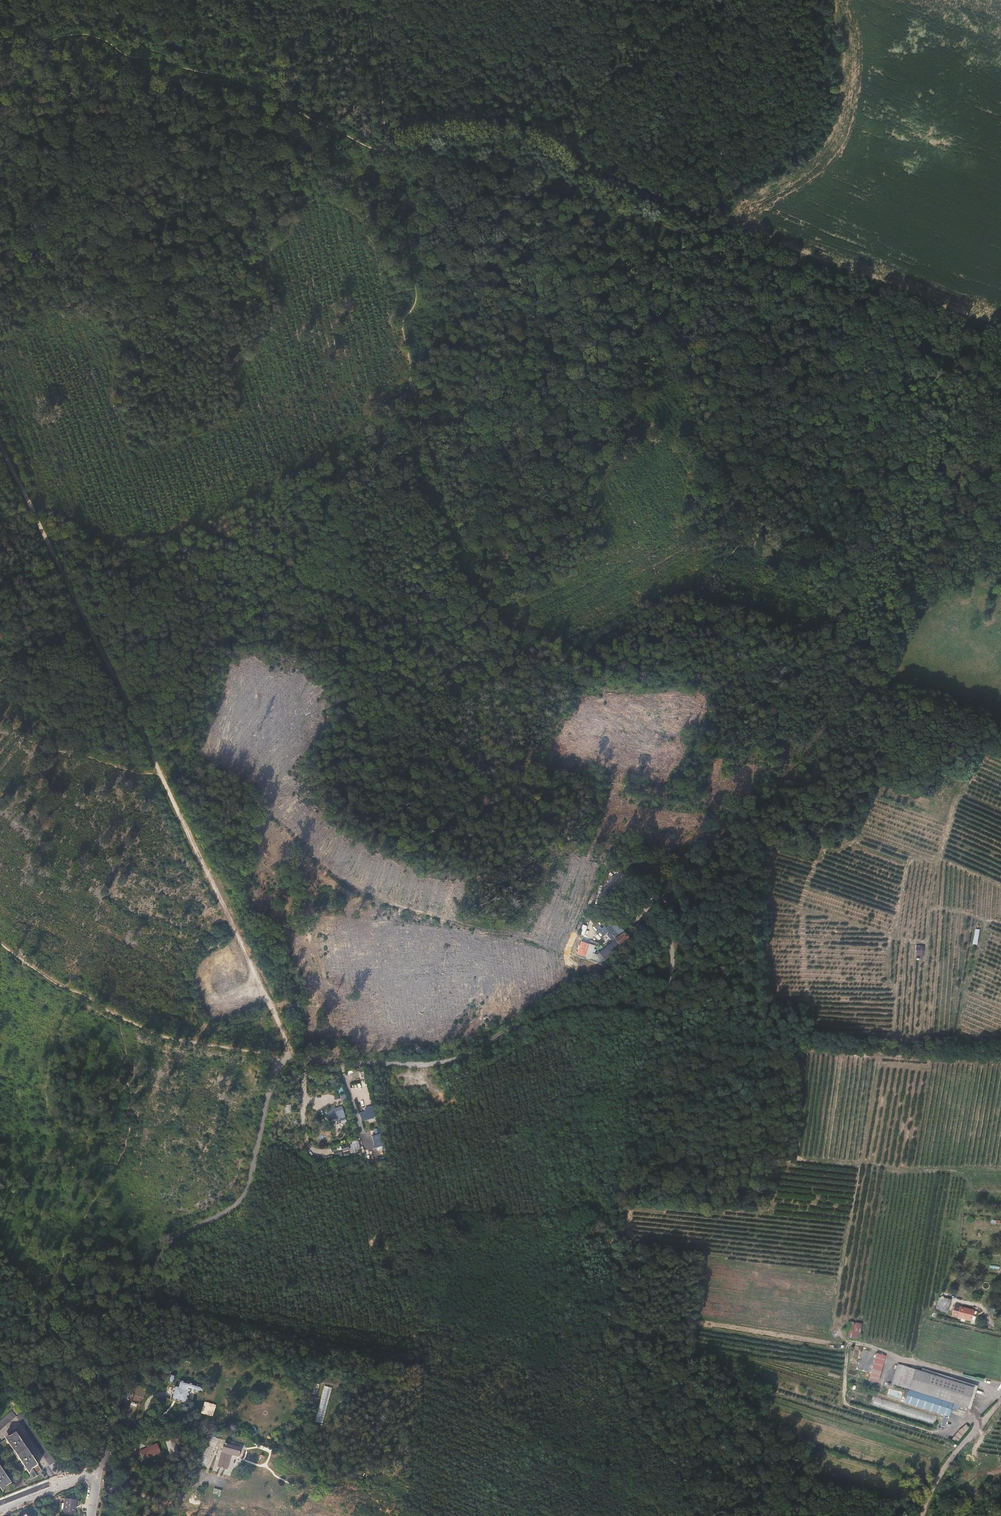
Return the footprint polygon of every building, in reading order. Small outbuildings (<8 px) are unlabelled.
[(669,908),(673,902),(666,897),(662,902),(669,908)] [(585,926),(589,932),(591,934),(594,931),(593,930),(586,922),(585,926)] [(598,937),(604,944),(605,943),(609,948),(611,946),(613,949),(621,941),(619,938),(614,932),(616,930),(615,928),(612,929),(606,922),(597,929),(596,928),(593,930),(594,931),(591,934),(592,935),(594,934),(596,936),(600,933),(601,935),(598,937)] [(594,960),(590,955),(588,957),(583,955),(585,948),(587,944),(581,942),(580,946),(576,958),(589,963),(592,961),(594,960)] [(598,957),(600,959),(613,949),(611,946),(609,948),(605,943),(604,944),(601,946),(600,944),(599,945),(600,947),(596,950),(600,955),(598,957)] [(917,945),(915,957),(922,958),(924,946),(917,945)] [(594,960),(592,961),(594,964),(597,962),(600,959),(598,957),(600,955),(596,950),(595,951),(590,955),(594,960)] [(347,1122),(342,1106),(325,1111),(328,1122),(340,1118),(342,1124),(347,1122)] [(372,1106),(365,1108),(366,1112),(360,1113),(363,1122),(375,1118),(372,1106)] [(349,1145),(330,1148),(331,1153),(334,1152),(336,1159),(343,1158),(342,1152),(350,1151),(349,1145)] [(937,1309),(949,1311),(951,1298),(939,1296),(937,1309)] [(969,1310),(958,1307),(957,1311),(950,1310),(949,1313),(956,1315),(956,1318),(968,1320),(969,1310)] [(863,1325),(851,1322),(848,1338),(860,1341),(863,1325)] [(885,1356),(878,1354),(870,1380),(877,1382),(885,1356)] [(975,1389),(900,1364),(893,1385),(909,1390),(952,1404),(968,1409),(975,1389)] [(317,1422),(325,1423),(331,1387),(323,1385),(317,1422)] [(188,1396),(194,1397),(196,1391),(178,1386),(177,1392),(188,1396)] [(952,1404),(909,1390),(905,1404),(948,1418),(952,1404)] [(185,1409),(188,1396),(177,1392),(174,1391),(170,1405),(185,1409)] [(196,1391),(194,1397),(202,1400),(204,1393),(196,1391)] [(16,1416),(12,1410),(0,1421),(0,1430),(16,1416)] [(50,1465),(56,1461),(22,1412),(16,1416),(50,1465)] [(965,1423),(954,1438),(958,1441),(970,1427),(965,1423)] [(42,1470),(16,1432),(0,1443),(0,1451),(10,1445),(31,1475),(30,1479),(31,1480),(38,1476),(36,1474),(42,1470)] [(231,1454),(238,1456),(240,1448),(224,1443),(222,1451),(217,1466),(227,1469),(231,1454)] [(207,1465),(212,1453),(206,1450),(200,1462),(207,1465)] [(152,1457),(135,1465),(137,1470),(154,1462),(152,1457)] [(1,1489),(12,1482),(0,1464),(0,1487),(1,1489)] [(64,1511),(75,1513),(77,1500),(65,1499),(64,1511)]
